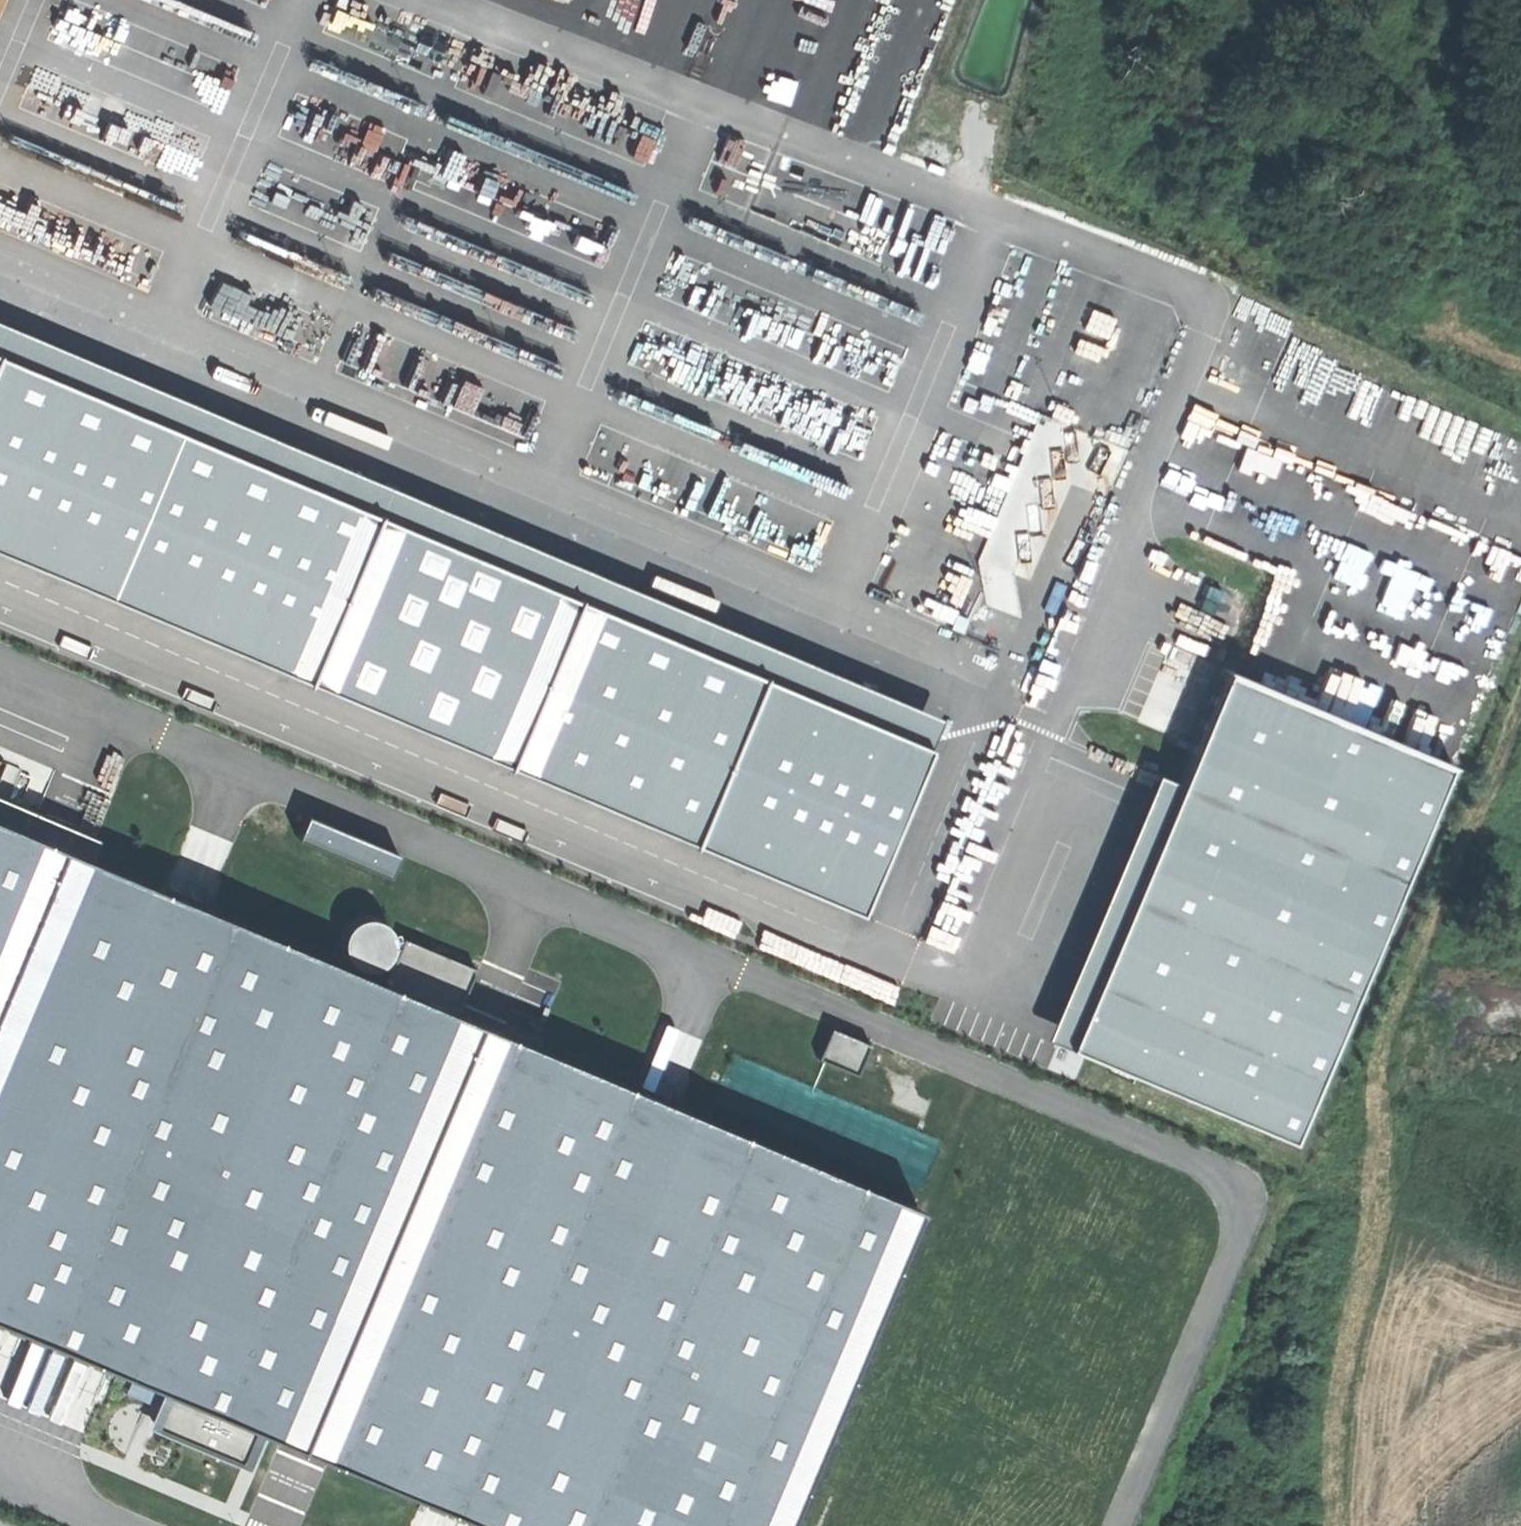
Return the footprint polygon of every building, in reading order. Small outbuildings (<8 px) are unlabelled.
[(866,911),(932,752),(0,357),(0,553),(866,911)] [(1227,440),(1223,453),(1230,455),(1235,439),(1250,443),(1258,414),(1208,399),(1201,423),(1225,430),(1222,439),(1227,440)] [(1462,759),(1223,659),(1062,1042),(1301,1141),(1462,759)] [(314,815),(306,836),(395,872),(403,851),(314,815)] [(110,1368),(281,1440),(324,1458),(426,1501),(486,1525),(783,1525),(916,1212),(674,1110),(629,1091),(501,1038),(460,1021),(203,913),(158,894),(85,864),(0,828),(0,1322),(110,1368)] [(835,1029),(825,1056),(857,1069),(868,1041),(835,1029)]
